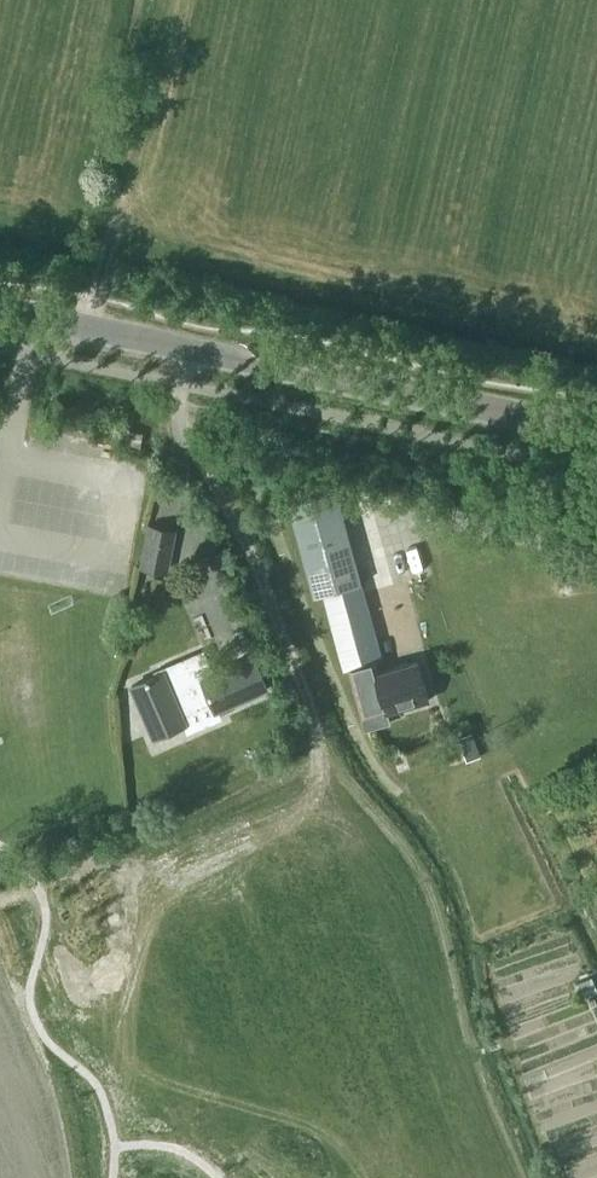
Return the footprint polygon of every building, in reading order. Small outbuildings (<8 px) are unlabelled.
[(142,445),(144,432),(128,429),(126,442),(142,445)] [(383,659),(361,584),(362,584),(337,490),(290,502),(315,596),(324,594),(345,670),(351,668),(373,662),(383,659)] [(176,530),(149,524),(141,567),(158,571),(164,543),(173,545),(176,530)] [(218,710),(268,689),(254,657),(214,674),(204,651),(157,672),(158,674),(132,686),(154,737),(184,724),(187,732),(221,717),(218,710)] [(391,722),(388,712),(430,700),(419,661),(376,673),(373,662),(351,668),(367,729),(391,722)] [(481,757),(473,732),(458,737),(467,762),(481,757)] [(141,808),(147,822),(148,823),(157,818),(153,809),(152,809),(150,805),(141,808)]
